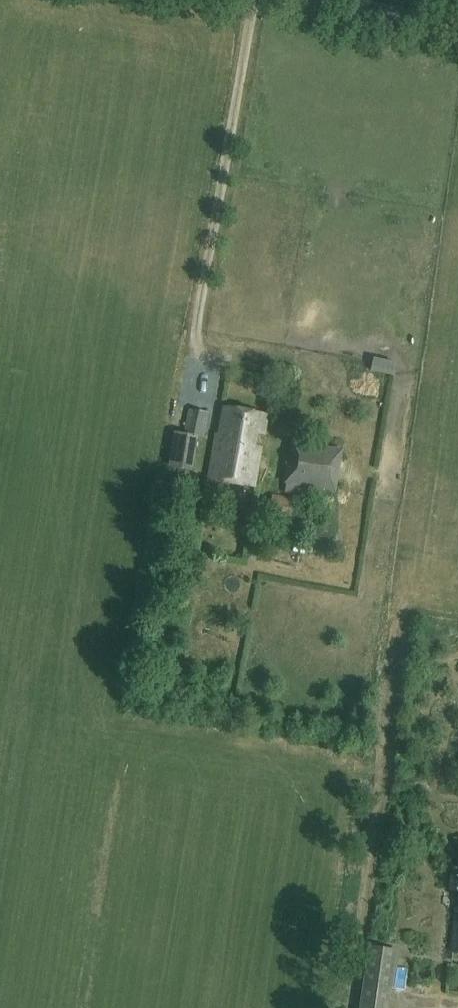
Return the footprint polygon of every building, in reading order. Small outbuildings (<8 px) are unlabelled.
[(224,407),(221,426),(218,426),(209,479),(254,486),(260,446),(253,445),(255,433),(263,434),(267,414),(224,407)] [(182,468),(195,470),(196,469),(200,436),(204,437),(209,412),(189,408),(180,453),(181,453),(179,466),(182,468)] [(305,485),(335,489),(342,451),(291,442),(285,481),(287,481),(305,485)] [(271,514),(298,514),(298,499),(271,499),(271,514)] [(451,875),(449,890),(457,891),(457,875),(451,875)] [(368,946),(363,983),(390,987),(394,988),(399,950),(368,946)] [(390,987),(363,983),(360,1000),(388,1004),(390,987)]
